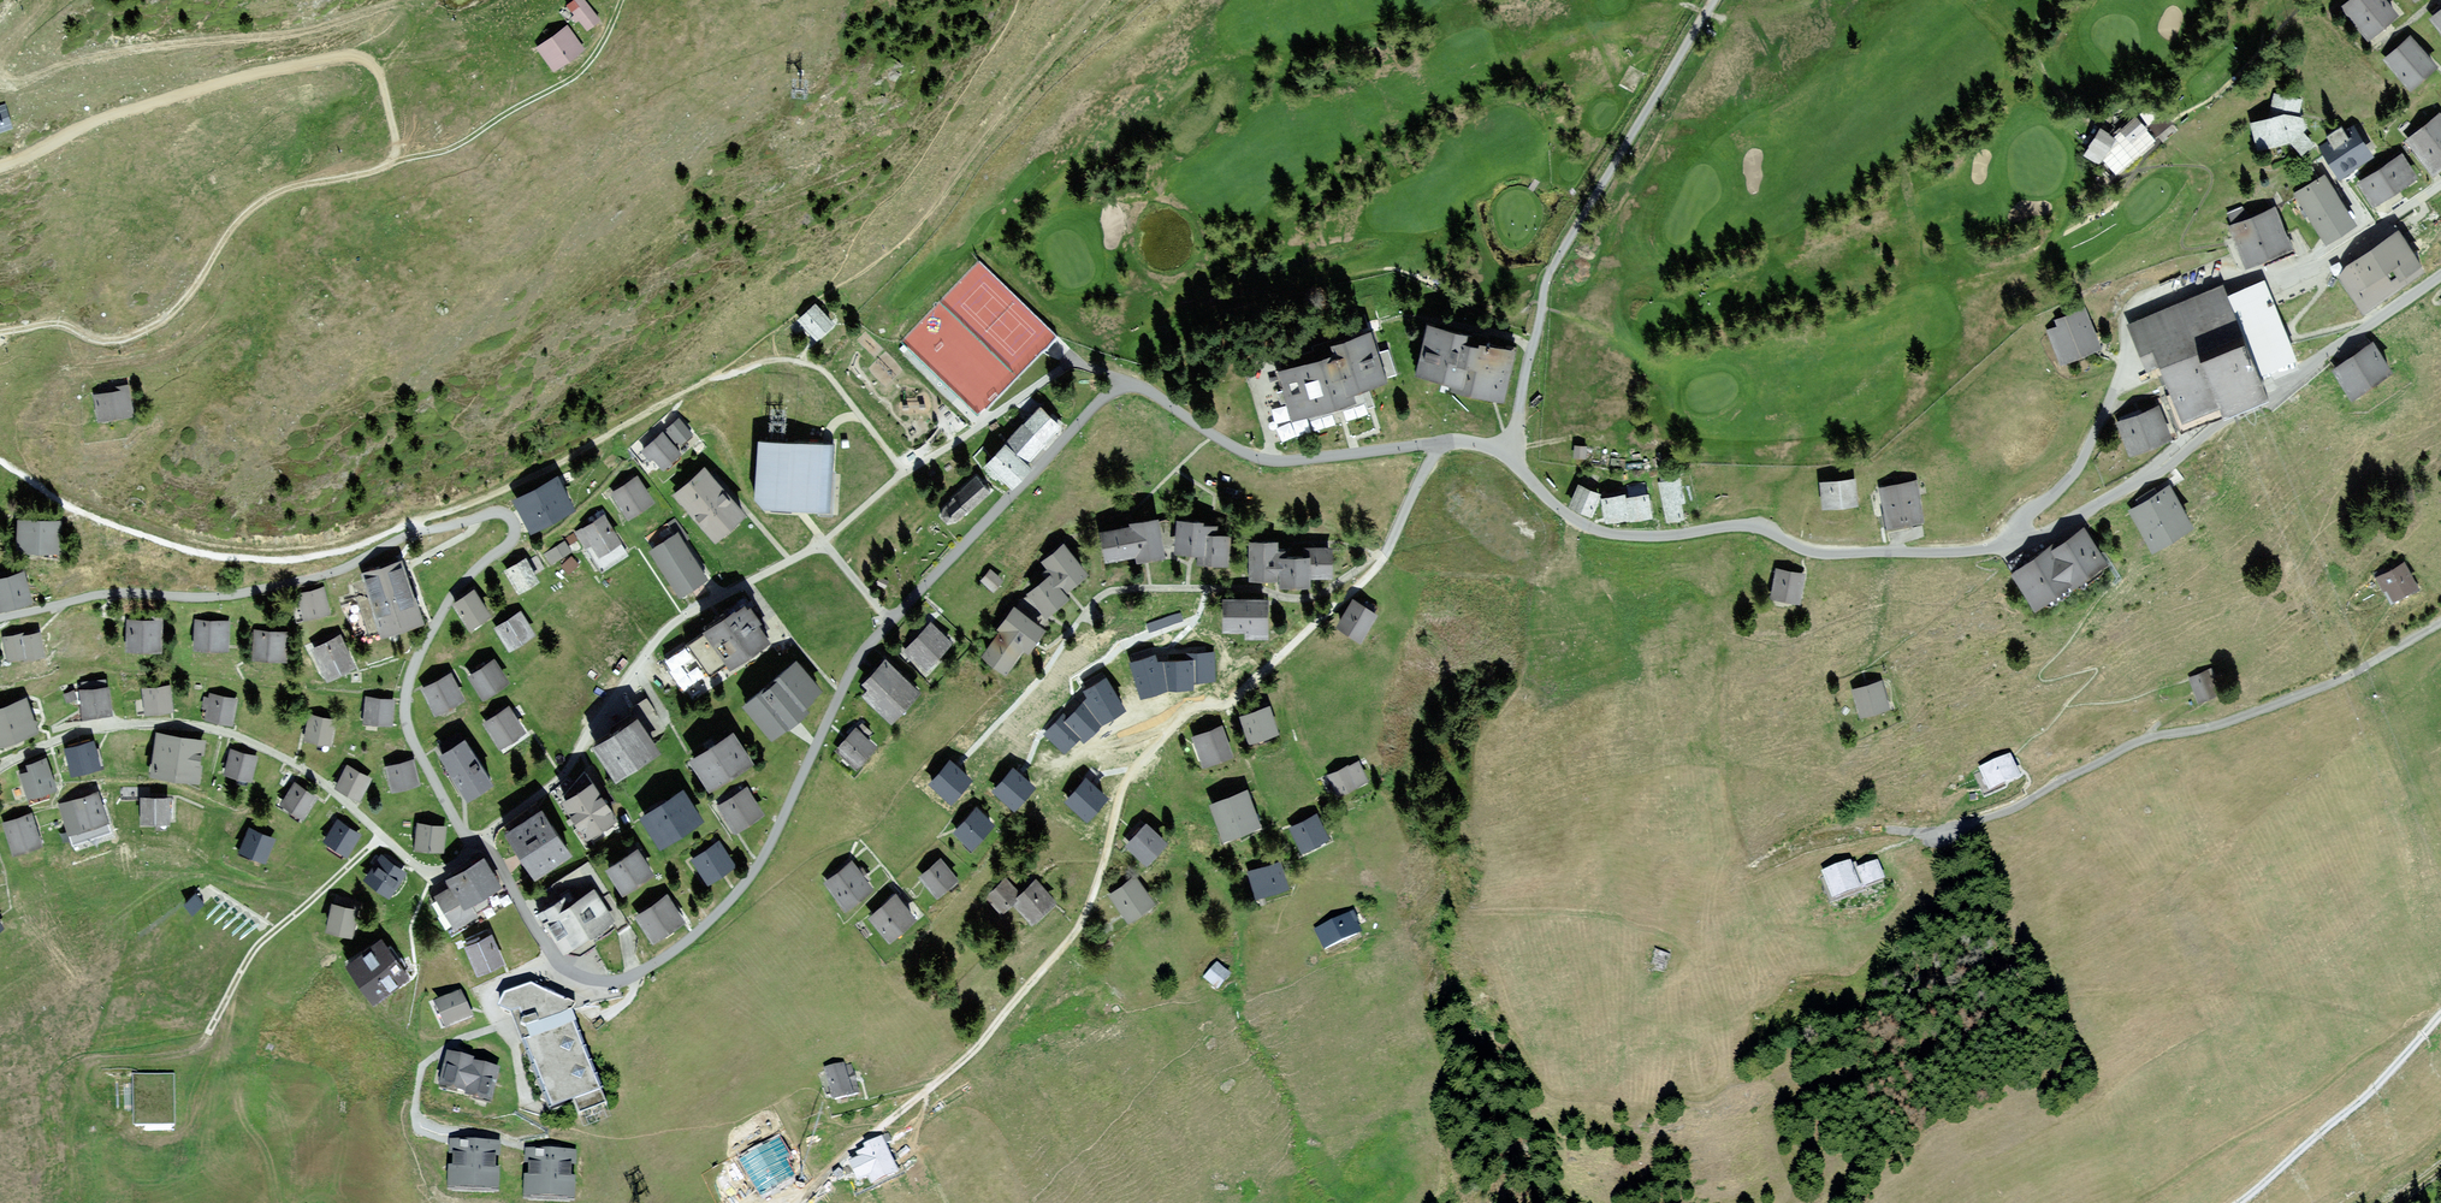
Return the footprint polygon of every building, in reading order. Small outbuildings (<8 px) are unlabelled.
[(585,0),(575,0),(568,6),(589,31),(602,20),(585,0)] [(2341,8),(2369,41),(2400,15),(2387,0),(2350,0),(2341,8)] [(2429,18),(2440,33),(2440,9),(2429,18)] [(584,49),(567,26),(537,47),(554,70),(584,49)] [(2410,36),(2383,59),(2410,90),(2436,67),(2410,36)] [(2269,118),(2251,122),(2257,150),(2290,142),(2302,155),(2314,145),(2303,132),(2307,129),(2303,117),(2299,116),(2303,99),(2274,92),(2269,118)] [(0,104),(0,131),(11,127),(3,103),(0,104)] [(2405,140),(2433,176),(2440,169),(2440,114),(2440,113),(2405,140)] [(2147,128),(2137,116),(2120,130),(2131,142),(2147,128)] [(2354,125),(2319,147),(2339,178),(2374,156),(2354,125)] [(2115,139),(2101,129),(2085,155),(2100,164),(2115,139)] [(2357,182),(2373,206),(2417,178),(2402,153),(2357,182)] [(2325,174),(2294,194),(2296,196),(2326,243),(2357,224),(2325,174)] [(2275,207),(2276,209),(2296,196),(2294,194),(2287,181),(2264,193),(2271,208),(2275,207)] [(2237,246),(2246,267),(2256,263),(2292,248),(2276,209),(2275,207),(2271,208),(2248,218),(2243,205),(2227,212),(2232,225),(2229,226),(2237,246)] [(2341,272),(2339,275),(2351,292),(2364,311),(2424,270),(2397,232),(2344,269),(2341,272)] [(2223,285),(2126,324),(2136,347),(2231,308),(2270,292),(2265,280),(2227,295),(2223,285)] [(2270,292),(2231,308),(2258,375),(2297,359),(2270,292)] [(836,324),(816,304),(798,321),(818,341),(836,324)] [(2054,320),(2057,326),(2047,330),(2061,364),(2101,348),(2085,307),(2054,320)] [(2231,308),(2136,347),(2146,371),(2159,366),(2179,415),(2175,416),(2181,431),(2267,395),(2258,375),(2231,308)] [(1470,334),(1429,324),(1417,375),(1455,384),(1453,390),(1504,402),(1516,351),(1469,339),(1470,334)] [(1373,330),(1330,344),(1333,356),(1278,373),(1292,419),(1354,401),(1351,394),(1388,383),(1386,377),(1396,374),(1389,349),(1379,352),(1373,330)] [(2374,342),(2332,370),(2351,399),(2393,371),(2374,342)] [(112,392),(96,394),(99,419),(133,414),(128,384),(111,386),(112,392)] [(1049,416),(1040,407),(1005,445),(1026,465),(1034,456),(1046,443),(1056,433),(1061,427),(1060,426),(1063,423),(1053,413),(1049,416)] [(2122,422),(2134,452),(2169,437),(2157,408),(2122,422)] [(958,414),(947,425),(957,435),(968,424),(958,414)] [(693,434),(679,418),(666,429),(667,430),(663,433),(673,444),(677,441),(681,445),(693,434)] [(663,433),(662,432),(641,450),(650,461),(653,458),(663,469),(681,453),(673,444),(663,433)] [(835,444),(758,440),(755,499),(764,509),(834,513),(836,472),(833,472),(835,444)] [(1026,465),(1005,445),(987,464),(1012,487),(1030,468),(1026,465)] [(1587,446),(1575,445),(1574,458),(1586,459),(1587,446)] [(747,515),(705,467),(675,494),(716,542),(747,515)] [(654,502),(637,476),(611,493),(628,519),(654,502)] [(992,492),(976,476),(942,508),(941,517),(948,524),(956,522),(964,515),(966,516),(992,492)] [(575,509),(558,477),(514,499),(531,532),(575,509)] [(1680,479),(1660,484),(1668,522),(1685,519),(1681,504),(1685,503),(1680,479)] [(1855,480),(1820,483),(1822,508),(1857,505),(1855,480)] [(1917,481),(1880,488),(1888,528),(1925,521),(1917,481)] [(1601,494),(1579,485),(1570,507),(1592,516),(1601,494)] [(2170,486),(2130,510),(2154,550),(2194,525),(2170,486)] [(1626,498),(1625,494),(1601,498),(1605,524),(1629,520),(1626,498)] [(1649,495),(1626,498),(1629,520),(1652,517),(1649,495)] [(621,542),(604,514),(576,532),(587,548),(592,544),(599,556),(621,542)] [(1131,527),(1101,532),(1105,560),(1137,555),(1138,561),(1165,557),(1159,518),(1130,523),(1131,527)] [(62,521),(20,520),(18,550),(61,552),(62,521)] [(1217,527),(1203,526),(1203,522),(1178,520),(1176,552),(1199,553),(1199,563),(1227,565),(1230,536),(1216,535),(1217,527)] [(2084,528),(2050,551),(2072,584),(2074,586),(2108,563),(2084,528)] [(650,551),(680,597),(707,580),(677,534),(650,551)] [(571,551),(565,541),(545,554),(551,563),(571,551)] [(1279,580),(1279,557),(1278,542),(1249,542),(1250,580),(1279,580)] [(1088,574),(1065,545),(1043,562),(1052,573),(1027,593),(1046,616),(1068,598),(1064,593),(1088,574)] [(1333,547),(1303,548),(1303,556),(1310,556),(1310,578),(1333,578),(1333,547)] [(2048,549),(2011,574),(2035,609),(2072,584),(2050,551),(2048,549)] [(571,574),(582,565),(575,556),(564,565),(571,574)] [(1303,556),(1279,557),(1279,580),(1279,587),(1311,586),(1310,578),(1310,556),(1303,556)] [(539,580),(525,558),(505,570),(518,593),(539,580)] [(381,636),(423,623),(403,561),(361,574),(381,636)] [(2419,588),(2405,561),(2376,577),(2383,591),(2387,589),(2394,602),(2419,588)] [(1003,580),(990,569),(981,580),(993,591),(1003,580)] [(1805,576),(1777,569),(1770,597),(1798,604),(1805,576)] [(24,572),(0,579),(0,608),(0,610),(32,601),(24,572)] [(323,587),(297,594),(304,621),(331,614),(323,587)] [(491,615),(475,591),(453,605),(469,629),(491,615)] [(1268,599),(1223,600),(1224,630),(1245,630),(1245,638),(1269,638),(1268,599)] [(1377,614),(1353,600),(1337,627),(1361,641),(1377,614)] [(748,608),(745,603),(703,631),(704,633),(687,644),(709,677),(728,664),(729,666),(768,639),(764,632),(769,629),(753,605),(748,608)] [(1045,630),(1014,607),(997,630),(1000,632),(982,656),(1005,673),(1023,649),(1028,653),(1045,630)] [(535,634),(521,612),(495,628),(509,651),(535,634)] [(161,620),(127,621),(128,651),(162,650),(161,620)] [(230,621),(195,620),(194,650),(229,651),(230,621)] [(953,643),(932,623),(904,652),(925,672),(953,643)] [(292,632),(255,630),(253,659),(290,661),(292,632)] [(24,632),(2,636),(7,660),(26,656),(26,659),(45,655),(40,632),(25,635),(24,632)] [(342,634),(312,649),(327,680),(357,666),(342,634)] [(1190,682),(1190,676),(1211,675),(1211,656),(1211,652),(1189,652),(1189,657),(1168,657),(1167,648),(1151,648),(1150,646),(1130,652),(1142,689),(1162,682),(1190,682)] [(825,690),(797,658),(742,706),(772,741),(808,710),(806,707),(825,690)] [(921,693),(885,659),(862,684),(868,690),(863,695),(892,723),(921,693)] [(509,684),(494,660),(468,676),(483,700),(509,684)] [(1073,692),(1083,702),(1067,719),(1062,714),(1048,730),(1063,745),(1078,729),(1083,734),(1097,719),(1087,710),(1095,701),(1101,711),(1119,701),(1101,671),(1084,681),(1083,681),(1073,692)] [(2212,672),(2191,680),(2199,701),(2220,693),(2212,672)] [(465,700),(451,673),(422,688),(436,715),(465,700)] [(1881,681),(1852,690),(1860,718),(1889,710),(1881,681)] [(170,686),(143,688),(146,713),(173,711),(170,686)] [(109,687),(81,690),(84,715),(112,712),(109,687)] [(77,699),(74,690),(65,694),(68,702),(77,699)] [(238,699),(210,693),(209,697),(204,696),(202,707),(207,709),(205,717),(232,723),(238,699)] [(395,700),(366,696),(363,722),(392,726),(395,700)] [(27,698),(0,707),(0,745),(39,731),(27,698)] [(526,732),(509,706),(483,723),(500,749),(526,732)] [(1270,706),(1240,717),(1250,744),(1279,734),(1270,706)] [(337,721),(310,715),(305,740),(332,745),(337,721)] [(661,752),(638,719),(594,748),(616,781),(661,752)] [(857,728),(856,727),(836,750),(858,770),(879,748),(868,738),(872,733),(861,723),(857,728)] [(1233,756),(1222,726),(1192,737),(1203,767),(1233,756)] [(205,740),(157,733),(151,774),(199,781),(205,740)] [(753,764),(734,733),(690,761),(709,792),(753,764)] [(494,784),(465,739),(440,755),(468,800),(494,784)] [(94,742),(65,748),(71,773),(100,767),(94,742)] [(260,756),(232,749),(226,774),(254,781),(260,756)] [(953,808),(979,784),(953,757),(927,781),(953,808)] [(2009,757),(1980,770),(1990,794),(2020,781),(2009,757)] [(28,765),(30,771),(20,774),(27,797),(56,788),(47,759),(28,765)] [(419,785),(414,761),(387,767),(392,791),(419,785)] [(1358,761),(1329,774),(1338,795),(1368,782),(1358,761)] [(372,778),(348,765),(337,786),(361,799),(372,778)] [(1017,765),(992,791),(1017,814),(1042,789),(1017,765)] [(1066,801),(1091,824),(1114,800),(1090,777),(1066,801)] [(618,822),(593,782),(561,802),(586,842),(618,822)] [(317,797),(294,783),(281,804),(304,819),(317,797)] [(764,815),(746,788),(718,806),(736,833),(764,815)] [(684,790),(641,818),(660,848),(703,821),(684,790)] [(1260,827),(1247,791),(1210,804),(1224,840),(1260,827)] [(99,792),(60,804),(70,835),(108,822),(99,792)] [(169,798),(142,798),(141,823),(168,824),(169,798)] [(995,826),(976,808),(953,832),(972,850),(995,826)] [(574,855),(543,809),(505,834),(536,880),(574,855)] [(32,813),(4,822),(14,854),(42,844),(32,813)] [(1316,815),(1290,828),(1302,852),(1328,839),(1316,815)] [(360,835),(338,821),(325,842),(347,856),(360,835)] [(447,826),(418,823),(415,850),(444,853),(447,826)] [(1167,843),(1146,824),(1126,846),(1147,865),(1167,843)] [(275,839),(249,828),(239,852),(265,863),(275,839)] [(736,866),(719,841),(691,859),(707,885),(736,866)] [(654,876),(638,849),(605,869),(622,896),(654,876)] [(407,873),(380,856),(364,882),(391,899),(407,873)] [(501,887),(485,858),(445,880),(449,887),(433,896),(452,930),(478,916),(472,904),(501,887)] [(957,881),(940,860),(919,877),(936,898),(957,881)] [(873,889),(851,861),(824,882),(846,910),(873,889)] [(1877,861),(1857,869),(1865,889),(1885,881),(1877,861)] [(1282,862),(1249,871),(1257,899),(1290,889),(1282,862)] [(1851,863),(1822,874),(1833,904),(1862,894),(1851,863)] [(1157,902),(1136,875),(1109,895),(1129,922),(1157,902)] [(1056,903),(1036,881),(1022,894),(1007,877),(987,896),(1002,912),(1013,903),(1033,924),(1056,903)] [(577,900),(544,923),(565,954),(618,918),(597,887),(577,900)] [(544,923),(577,900),(570,890),(537,913),(544,923)] [(205,903),(196,893),(187,902),(195,911),(205,903)] [(686,922),(666,894),(635,916),(654,944),(686,922)] [(917,919),(896,895),(869,918),(889,942),(917,919)] [(359,909),(332,903),(325,932),(352,938),(359,909)] [(1354,913),(1316,932),(1326,952),(1359,935),(1354,925),(1359,922),(1354,913)] [(410,977),(381,936),(346,962),(375,1003),(410,977)] [(503,966),(490,936),(465,946),(478,976),(503,966)] [(1671,953),(1655,949),(1652,961),(1667,965),(1671,953)] [(1231,978),(1217,965),(1204,978),(1218,991),(1231,978)] [(575,1005),(530,986),(506,998),(501,1010),(512,1015),(552,1116),(572,1108),(579,1124),(608,1113),(602,1098),(604,1097),(572,1014),(575,1005)] [(473,1019),(459,993),(433,1007),(446,1033),(473,1019)] [(477,1062),(446,1055),(438,1089),(470,1096),(469,1102),(491,1107),(499,1072),(476,1067),(477,1062)] [(843,1064),(824,1069),(833,1104),(854,1099),(853,1097),(859,1095),(851,1064),(844,1066),(843,1064)] [(139,1075),(133,1075),(134,1129),(175,1129),(175,1074),(139,1075)] [(795,1175),(785,1159),(792,1155),(779,1133),(737,1158),(760,1196),(795,1175)] [(899,1178),(884,1144),(891,1141),(888,1134),(863,1147),(865,1151),(856,1154),(858,1159),(848,1163),(858,1186),(870,1181),(873,1189),(899,1178)] [(500,1144),(449,1143),(448,1194),(498,1195),(500,1144)] [(528,1151),(526,1202),(561,1202),(573,1202),(575,1152),(528,1151)]
